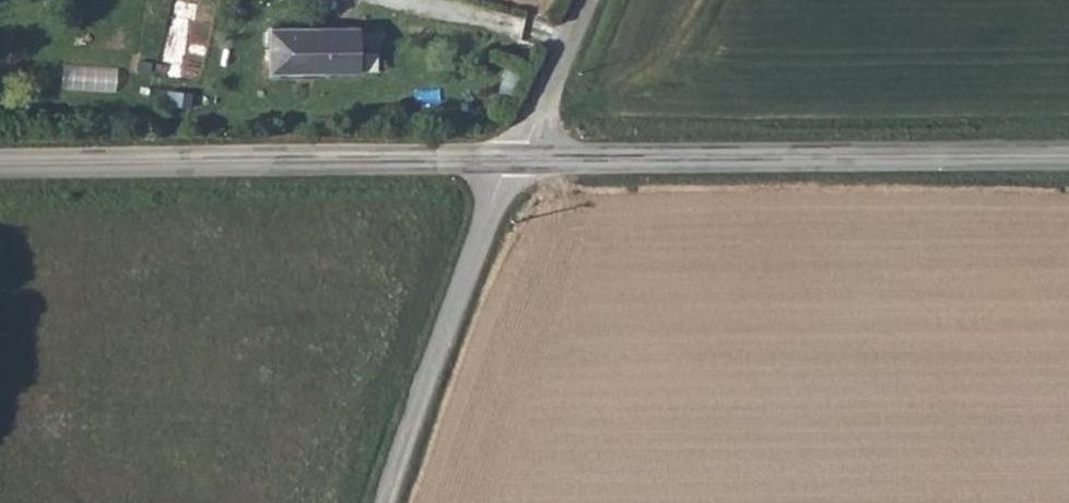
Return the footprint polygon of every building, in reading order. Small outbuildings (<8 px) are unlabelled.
[(360,18),(272,15),(273,57),(304,58),(304,62),(361,61),(360,18)]
